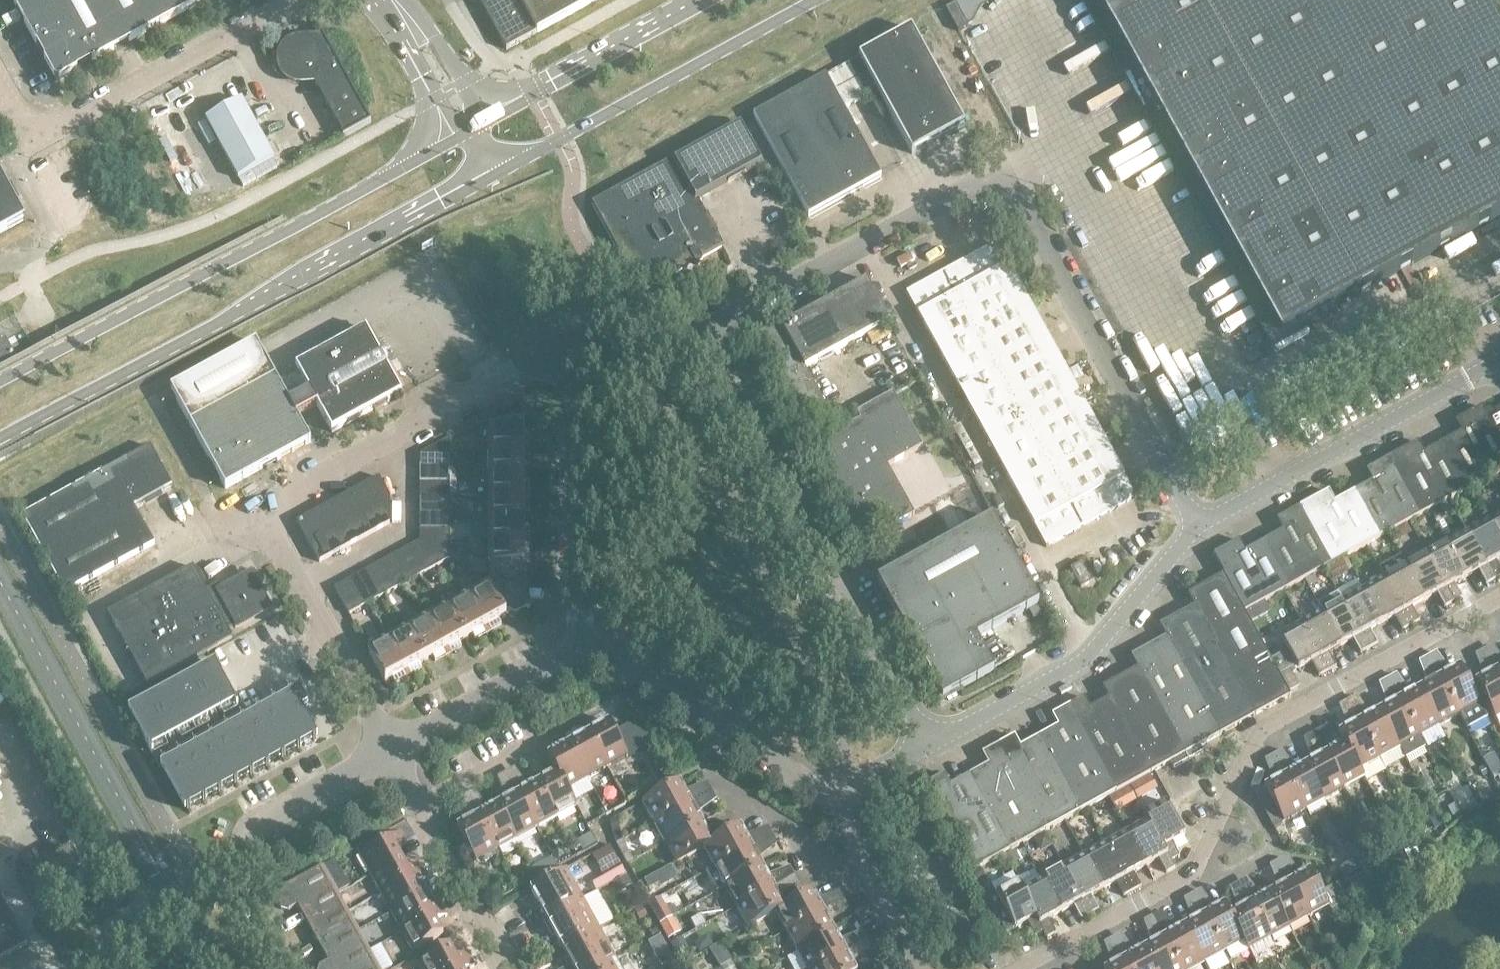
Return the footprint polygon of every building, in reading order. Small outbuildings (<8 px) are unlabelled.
[(205,0),(23,0),(14,5),(56,82),(205,1),(205,0)] [(506,50),(596,0),(479,0),(506,50)] [(1489,0),(1094,0),(1164,127),(1161,129),(1176,157),(1180,155),(1280,338),(1499,217),(1499,21),(1489,0)] [(956,4),(946,10),(958,31),(968,26),(956,4)] [(911,29),(847,63),(858,82),(868,76),(911,154),(964,126),(911,29)] [(316,79),(316,85),(344,136),(342,137),(343,138),(371,123),(322,34),(321,35),(325,41),(299,43),(296,43),(294,44),(292,45),(289,47),(287,49),(286,51),(284,52),(283,55),(282,59),(282,61),(282,63),(283,66),(283,68),(284,70),(286,73),(288,75),(290,77),(292,78),(295,79),(298,80),(300,80),(302,80),(316,79)] [(847,63),(753,115),(808,216),(880,177),(844,110),(866,97),(858,82),(847,63)] [(250,96),(215,116),(247,176),(283,156),(250,96)] [(646,174),(591,204),(640,294),(682,271),(679,266),(691,259),(693,262),(694,263),(695,264),(696,265),(697,266),(698,266),(699,266),(700,265),(701,265),(701,264),(702,263),(702,262),(702,261),(702,260),(701,259),(721,247),(696,202),(762,166),(739,124),(673,160),(646,175),(646,174)] [(25,219),(0,174),(0,233),(25,219)] [(996,244),(995,244),(906,293),(1046,548),(1136,498),(996,244)] [(890,322),(866,280),(747,346),(762,373),(769,370),(776,383),(770,387),(793,429),(828,410),(805,368),(890,322)] [(324,360),(369,335),(358,314),(312,339),(324,360)] [(267,364),(312,339),(301,319),(255,344),(267,364)] [(4,335),(0,337),(0,368),(17,358),(12,348),(20,344),(15,335),(7,340),(4,335)] [(335,381),(380,356),(369,335),(324,360),(335,381)] [(278,385),(324,360),(312,339),(267,364),(278,385)] [(346,401),(392,376),(380,356),(335,381),(346,401)] [(289,406),(335,381),(324,360),(278,385),(289,406)] [(179,413),(225,388),(213,367),(168,392),(179,413)] [(358,422),(403,397),(392,376),(346,401),(358,422)] [(301,426),(346,401),(335,381),(289,406),(301,426)] [(190,433),(236,408),(225,388),(179,413),(190,433)] [(859,420),(807,449),(819,471),(824,469),(840,499),(836,501),(860,545),(914,516),(887,467),(922,447),(893,393),(856,413),(859,420)] [(312,447),(358,422),(346,401),(301,426),(312,447)] [(202,454),(247,429),(236,408),(190,433),(202,454)] [(1482,408),(1455,422),(1463,436),(1444,447),(1468,490),(1499,472),(1499,441),(1482,408)] [(489,427),(489,451),(530,451),(530,435),(524,435),(524,427),(489,427)] [(213,475),(259,450),(247,429),(202,454),(213,475)] [(450,466),(450,439),(420,455),(420,466),(450,466)] [(1418,443),(1392,457),(1423,515),(1468,490),(1444,447),(1426,457),(1418,443)] [(149,450),(21,520),(64,598),(141,556),(131,537),(144,530),(134,511),(171,490),(149,450)] [(225,495),(270,470),(259,450),(213,475),(225,495)] [(530,451),(489,451),(489,473),(524,473),(524,466),(530,466),(530,451)] [(1423,515),(1392,457),(1366,471),(1374,485),(1355,496),(1379,539),(1423,515)] [(450,482),(450,466),(420,466),(420,482),(450,482)] [(524,473),(489,473),(489,496),(530,496),(530,481),(524,481),(524,473)] [(390,498),(379,478),(350,494),(372,534),(390,524),(390,498)] [(450,498),(450,482),(420,482),(420,498),(450,498)] [(1329,492),(1302,507),(1334,564),(1379,539),(1355,496),(1336,506),(1329,492)] [(372,534),(350,494),(324,508),(346,548),(372,534)] [(530,496),(489,496),(489,519),(524,519),(524,511),(530,511),(530,496)] [(450,515),(450,498),(420,498),(420,515),(450,515)] [(1334,564),(1302,507),(1276,521),(1284,535),(1265,545),(1289,588),(1305,580),(1314,575),(1334,564)] [(346,548),(324,508),(297,522),(319,563),(346,548)] [(450,531),(450,515),(420,515),(420,531),(450,531)] [(1489,522),(1499,542),(1499,516),(1489,522)] [(524,519),(489,519),(489,542),(530,542),(530,526),(524,527),(524,519)] [(1038,605),(992,519),(877,581),(942,700),(994,672),(976,639),(1038,605)] [(1489,522),(1468,533),(1494,581),(1499,578),(1499,570),(1495,562),(1499,559),(1499,542),(1489,522)] [(450,559),(450,531),(420,531),(420,541),(450,559)] [(1397,531),(1389,535),(1393,544),(1399,541),(1400,537),(1397,531)] [(1494,581),(1468,533),(1448,545),(1466,578),(1478,571),(1486,585),(1494,581)] [(450,559),(420,541),(410,546),(425,573),(450,559)] [(1213,556),(1223,575),(1244,613),(1289,588),(1265,545),(1247,555),(1239,541),(1213,556)] [(530,542),(489,542),(489,565),(519,565),(524,565),(524,557),(530,557),(530,542)] [(1466,578),(1448,545),(1427,556),(1453,603),(1462,599),(1454,585),(1466,578)] [(425,573),(410,546),(395,555),(410,581),(425,573)] [(410,581),(395,555),(380,563),(394,589),(410,581)] [(1453,603),(1427,556),(1406,568),(1424,601),(1437,594),(1444,608),(1453,603)] [(1341,560),(1326,569),(1333,581),(1348,573),(1341,560)] [(394,589),(380,563),(365,571),(379,598),(394,589)] [(1093,582),(1082,563),(1070,570),(1081,589),(1093,582)] [(519,565),(489,565),(489,586),(487,587),(488,587),(490,587),(520,587),(519,565)] [(193,568),(107,614),(146,687),(232,639),(227,630),(234,626),(235,628),(269,610),(250,575),(220,592),(218,588),(207,594),(193,568)] [(1424,601),(1406,568),(1384,579),(1411,627),(1419,622),(1412,608),(1424,601)] [(379,598),(365,571),(350,580),(364,606),(379,598)] [(1274,667),(1244,613),(1223,575),(1187,595),(1194,607),(1195,606),(1255,717),(1290,697),(1289,696),(1279,676),(1274,667)] [(1314,575),(1305,580),(1309,587),(1318,582),(1314,575)] [(1411,627),(1384,579),(1364,591),(1382,624),(1394,618),(1402,631),(1411,627)] [(364,606),(350,580),(334,588),(349,614),(364,606)] [(488,587),(487,587),(469,596),(489,632),(502,625),(499,620),(506,616),(505,613),(490,587),(488,587)] [(520,587),(490,587),(505,613),(519,605),(528,610),(528,609),(520,604),(520,587)] [(1382,624),(1364,591),(1343,602),(1369,650),(1378,645),(1370,631),(1382,624)] [(1343,602),(1338,594),(1317,605),(1322,613),(1341,647),(1353,640),(1360,654),(1369,650),(1343,602)] [(489,632),(469,596),(449,607),(466,638),(472,634),(475,639),(489,632)] [(1195,606),(1194,607),(1159,626),(1166,638),(1166,637),(1220,736),(1255,717),(1195,606)] [(466,638),(449,607),(429,618),(449,654),(462,647),(459,642),(466,638)] [(1341,647),(1322,613),(1301,625),(1328,672),(1336,668),(1329,654),(1341,647)] [(449,654),(429,618),(409,629),(426,660),(432,656),(435,661),(449,654)] [(1328,672),(1301,625),(1280,637),(1291,658),(1274,667),(1279,676),(1296,667),(1298,670),(1311,663),(1319,677),(1328,672)] [(426,660),(409,629),(389,640),(409,676),(422,669),(419,664),(426,660)] [(1166,637),(1166,638),(1131,657),(1137,669),(1138,668),(1188,761),(1203,753),(1200,747),(1220,736),(1166,637)] [(409,676),(389,640),(368,651),(385,682),(393,678),(395,683),(409,676)] [(1486,655),(1499,680),(1499,662),(1494,651),(1486,655)] [(1436,653),(1428,657),(1459,715),(1480,704),(1459,666),(1447,673),(1436,653)] [(1486,655),(1479,659),(1488,675),(1474,682),(1495,720),(1499,717),(1499,680),(1486,655)] [(1459,715),(1428,657),(1419,662),(1430,683),(1419,689),(1439,726),(1459,715)] [(193,728),(208,720),(205,715),(209,712),(216,725),(220,723),(213,710),(217,708),(220,713),(235,705),(236,707),(235,708),(236,709),(238,708),(214,665),(171,688),(193,728)] [(1138,668),(1137,669),(1102,688),(1110,703),(1111,702),(1150,774),(1170,763),(1173,769),(1188,761),(1138,668)] [(1388,680),(1399,700),(1419,737),(1439,726),(1419,689),(1407,695),(1397,676),(1388,680)] [(222,791),(234,785),(234,786),(235,785),(235,784),(236,784),(236,785),(237,784),(237,783),(249,776),(250,777),(251,777),(250,776),(252,775),(252,776),(253,776),(253,775),(253,774),(265,768),(266,768),(267,768),(266,767),(267,766),(268,767),(269,767),(268,766),(281,759),(281,760),(283,759),(282,758),(283,758),(284,759),(284,758),(284,757),(297,750),(297,751),(298,751),(298,750),(299,749),(300,750),(300,749),(313,742),(314,742),(314,741),(315,740),(315,741),(316,741),(318,740),(302,710),(308,707),(306,703),(310,701),(300,683),(159,761),(161,765),(162,766),(160,767),(184,812),(186,811),(187,812),(188,811),(187,810),(188,810),(189,811),(190,810),(189,809),(202,802),(203,803),(204,803),(203,802),(204,801),(205,802),(206,802),(205,800),(218,793),(219,795),(220,794),(219,793),(219,792),(220,792),(221,793),(222,793),(221,792),(222,791)] [(193,728),(171,688),(128,712),(152,755),(154,754),(153,753),(152,753),(151,751),(166,743),(163,738),(167,736),(174,748),(178,746),(171,733),(175,731),(178,736),(193,728)] [(1084,698),(1068,707),(1115,793),(1150,774),(1111,702),(1110,703),(1092,712),(1084,698)] [(1348,702),(1359,722),(1386,771),(1406,760),(1405,759),(1379,711),(1366,718),(1356,698),(1348,702)] [(1399,700),(1379,711),(1405,759),(1425,748),(1419,737),(1399,700)] [(1115,793),(1068,707),(1052,716),(1060,730),(1040,740),(1080,812),(1115,793)] [(608,722),(588,733),(607,769),(628,758),(608,722)] [(1386,771),(1359,722),(1338,733),(1344,743),(1345,743),(1360,770),(1365,778),(1367,782),(1386,771)] [(607,769),(588,733),(568,744),(587,780),(607,769)] [(1305,739),(1313,760),(1304,765),(1324,801),(1344,790),(1324,754),(1313,734),(1305,739)] [(1014,737),(998,746),(1045,832),(1080,812),(1040,740),(1022,751),(1014,737)] [(1345,743),(1344,743),(1324,754),(1344,790),(1365,778),(1360,770),(1345,743)] [(587,780),(568,744),(547,756),(556,772),(557,772),(567,791),(568,791),(587,780)] [(1045,832),(998,746),(981,755),(989,769),(970,779),(1010,851),(1045,832)] [(1282,751),(1274,756),(1284,776),(1304,812),(1324,801),(1304,765),(1292,772),(1289,768),(1293,765),(1282,751)] [(1284,776),(1274,756),(1267,760),(1278,780),(1264,787),(1265,788),(1283,821),(1284,823),(1304,812),(1284,776)] [(1486,765),(1480,768),(1484,776),(1490,773),(1486,765)] [(557,772),(556,772),(537,783),(557,818),(577,807),(568,791),(567,791),(557,772)] [(508,778),(517,793),(537,829),(557,818),(537,783),(524,789),(515,774),(508,778)] [(945,775),(928,784),(975,870),(1010,851),(970,779),(952,789),(945,775)] [(687,795),(680,782),(643,803),(653,823),(691,803),(707,794),(703,787),(687,795)] [(1265,788),(1256,793),(1274,826),(1283,821),(1265,788)] [(1483,790),(1479,793),(1483,800),(1490,796),(1487,792),(1483,790)] [(474,792),(467,796),(497,851),(517,840),(497,804),(485,811),(474,792)] [(537,829),(517,793),(511,797),(497,804),(517,840),(537,829)] [(497,851),(467,796),(459,800),(470,819),(457,826),(476,862),(497,851)] [(1461,800),(1457,802),(1461,809),(1468,806),(1465,801),(1461,800)] [(1185,836),(1166,802),(1144,815),(1148,822),(1148,821),(1171,862),(1171,861),(1180,857),(1172,843),(1185,836)] [(702,823),(691,803),(653,823),(665,843),(702,823)] [(1456,805),(1448,809),(1453,818),(1461,814),(1456,805)] [(604,810),(598,813),(601,818),(607,815),(604,810)] [(617,820),(610,822),(616,842),(623,840),(617,820)] [(1148,821),(1148,822),(1127,833),(1146,866),(1158,859),(1166,873),(1175,868),(1171,861),(1171,862),(1148,821)] [(713,843),(712,842),(702,823),(665,843),(676,864),(704,849),(703,848),(713,843)] [(748,840),(741,827),(712,842),(713,843),(703,848),(704,849),(715,868),(752,848),(768,839),(763,831),(748,840)] [(402,832),(384,842),(380,835),(355,848),(360,856),(370,876),(401,858),(395,846),(406,839),(402,832)] [(1044,833),(1024,844),(1031,856),(1051,845),(1044,833)] [(1146,866),(1127,833),(1106,845),(1132,892),(1141,887),(1133,873),(1146,866)] [(624,842),(618,845),(621,852),(628,848),(624,842)] [(1358,844),(1350,848),(1357,861),(1365,857),(1358,844)] [(1132,892),(1106,845),(1085,856),(1103,889),(1116,883),(1124,897),(1132,892)] [(763,868),(752,848),(715,868),(725,888),(763,868)] [(31,900),(51,889),(83,872),(71,849),(37,867),(30,854),(20,860),(27,873),(17,878),(32,905),(33,904),(31,900)] [(1014,852),(1004,857),(1009,865),(1018,860),(1014,852)] [(613,854),(598,862),(604,872),(619,864),(613,854)] [(631,854),(624,857),(628,864),(634,860),(631,854)] [(1103,889),(1085,856),(1064,868),(1090,915),(1099,910),(1091,896),(1103,889)] [(408,871),(401,858),(370,876),(381,894),(423,871),(419,864),(408,871)] [(552,859),(543,863),(548,872),(557,868),(552,859)] [(1357,861),(1340,871),(1344,878),(1361,868),(1357,861)] [(323,867),(277,892),(275,900),(281,910),(288,912),(298,907),(308,926),(345,905),(323,867)] [(769,879),(763,868),(725,888),(736,908),(774,888),(793,877),(788,868),(769,879)] [(1090,915),(1064,868),(1043,879),(1061,913),(1073,906),(1081,920),(1090,915)] [(583,899),(567,869),(530,889),(546,919),(583,899)] [(980,869),(974,873),(978,880),(984,877),(980,869)] [(427,878),(423,871),(381,894),(391,913),(422,897),(416,884),(427,878)] [(1309,871),(1289,882),(1309,917),(1328,907),(1331,911),(1341,906),(1331,888),(1321,893),(1309,871)] [(627,875),(616,881),(621,890),(632,884),(627,875)] [(654,876),(644,881),(648,888),(659,885),(654,876)] [(1061,913),(1043,879),(1022,891),(1044,932),(1043,932),(1047,939),(1056,934),(1048,920),(1061,913)] [(1309,917),(1289,882),(1269,893),(1289,928),(1309,917)] [(1018,884),(996,896),(988,900),(1006,934),(1027,922),(1035,936),(1043,932),(1044,932),(1022,891),(1018,884)] [(785,907),(774,888),(736,908),(748,929),(776,914),(776,913),(785,908),(785,907)] [(614,920),(598,891),(583,899),(546,919),(563,949),(600,928),(614,920)] [(824,911),(813,891),(785,907),(785,908),(776,913),(776,914),(786,932),(824,911)] [(1200,891),(1192,895),(1224,953),(1243,943),(1244,942),(1229,915),(1230,914),(1224,904),(1211,911),(1200,891)] [(1289,928),(1269,893),(1249,904),(1269,939),(1289,928)] [(1229,962),(1224,953),(1192,895),(1183,900),(1194,920),(1183,926),(1204,964),(1221,955),(1226,964),(1229,962)] [(27,945),(23,939),(0,896),(0,960),(27,945)] [(429,909),(422,897),(391,913),(402,932),(444,909),(440,902),(429,909)] [(840,903),(824,911),(786,932),(798,953),(835,932),(828,919),(844,911),(840,903)] [(1269,939),(1249,904),(1230,914),(1229,915),(1244,942),(1243,943),(1248,951),(1269,939)] [(355,924),(345,905),(308,926),(318,944),(355,924)] [(643,907),(636,911),(641,919),(647,915),(643,907)] [(448,916),(444,909),(402,932),(413,952),(443,935),(437,922),(448,916)] [(1160,914),(1153,918),(1161,932),(1168,928),(1160,914)] [(1154,942),(1143,948),(1154,968),(1181,968),(1163,937),(1161,932),(1153,918),(1152,917),(1144,922),(1150,938),(1152,937),(1154,942)] [(671,919),(661,925),(669,939),(679,933),(671,919)] [(355,924),(318,944),(328,963),(319,968),(363,968),(376,962),(355,924)] [(1183,926),(1163,937),(1181,968),(1195,968),(1204,964),(1183,926)] [(600,928),(563,949),(574,968),(596,968),(616,958),(600,928)] [(835,932),(798,953),(806,968),(815,968),(846,951),(835,932)] [(661,937),(650,943),(663,967),(674,961),(661,937)] [(682,939),(671,945),(677,955),(687,949),(682,939)] [(846,951),(815,968),(855,968),(850,959),(869,948),(865,941),(846,951)] [(422,968),(453,968),(471,959),(468,952),(456,959),(449,946),(418,963),(422,968)] [(1143,948),(1123,959),(1128,968),(1154,968),(1143,948)] [(727,954),(715,960),(720,968),(731,961),(727,954)] [(616,958),(596,968),(622,968),(616,958)] [(471,959),(453,968),(470,968),(475,966),(471,959)] [(1123,959),(1105,968),(1128,968),(1123,959)]
